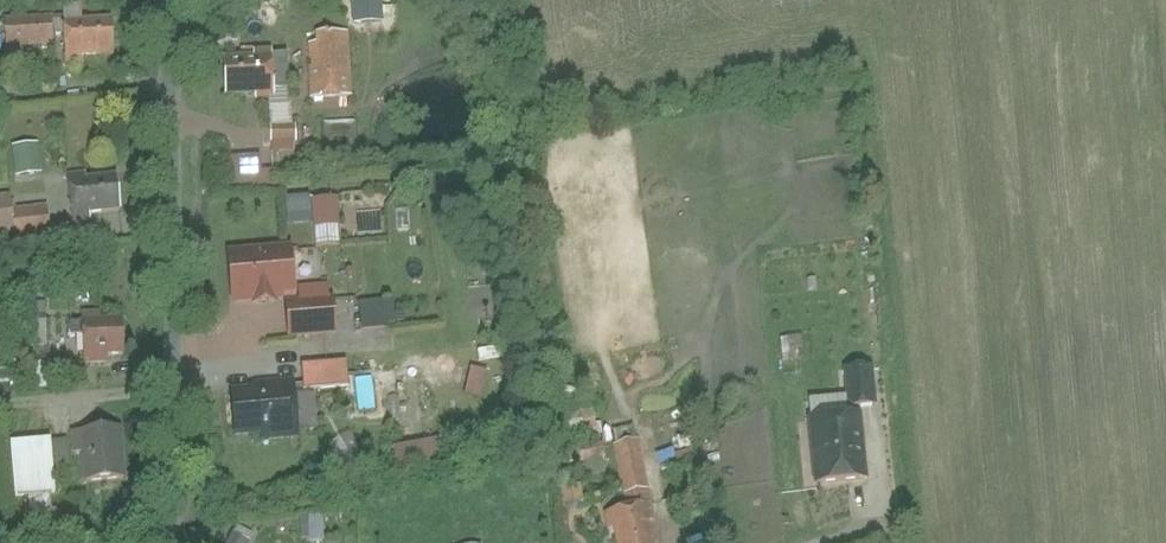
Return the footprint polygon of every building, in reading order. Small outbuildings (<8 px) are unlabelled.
[(91,3),(68,5),(70,23),(92,21),(91,3)] [(62,17),(10,21),(13,58),(37,56),(36,47),(64,44),(62,17)] [(70,23),(69,23),(72,62),(91,61),(90,54),(125,51),(122,19),(92,21),(70,23)] [(324,40),(314,40),(317,95),(358,93),(355,29),(324,31),(324,40)] [(260,53),(223,56),(226,93),(259,90),(260,96),(285,94),(281,47),(260,49),(260,53)] [(300,121),(274,124),(276,143),(302,140),(300,121)] [(45,139),(19,142),(23,174),(49,170),(45,139)] [(91,173),(73,174),(78,221),(129,216),(125,174),(91,177),(91,173)] [(313,193),(289,195),(292,222),(316,219),(314,200),(313,193)] [(0,196),(0,235),(21,233),(18,208),(17,194),(0,196)] [(342,196),(314,200),(316,219),(317,225),(345,222),(342,196)] [(21,237),(55,234),(52,205),(18,208),(21,233),(21,237)] [(304,245),(231,252),(235,302),(309,295),(304,245)] [(336,287),(311,289),(312,303),(337,300),(336,287)] [(400,299),(365,302),(367,326),(402,322),(400,299)] [(312,303),(292,305),(295,336),(347,331),(344,300),(337,300),(312,303)] [(136,315),(90,319),(94,351),(139,347),(136,315)] [(788,358),(810,357),(809,334),(787,335),(788,358)] [(352,360),(310,363),(312,387),(353,385),(352,360)] [(876,363),(845,366),(849,405),(880,401),(876,363)] [(404,367),(374,369),(376,395),(414,391),(413,380),(405,380),(404,367)] [(303,383),(250,388),(254,431),(307,426),(303,383)] [(872,413),(817,419),(824,483),(879,477),(872,413)] [(138,424),(79,430),(81,451),(89,451),(91,480),(143,475),(138,424)] [(74,435),(23,440),(23,445),(16,446),(20,495),(30,494),(57,492),(66,491),(64,470),(77,469),(74,435)] [(647,438),(619,443),(628,492),(657,487),(647,438)] [(30,494),(34,530),(60,527),(57,492),(30,494)] [(611,512),(615,527),(624,526),(627,542),(666,542),(658,502),(611,512)] [(230,542),(254,542),(235,533),(230,542)]
